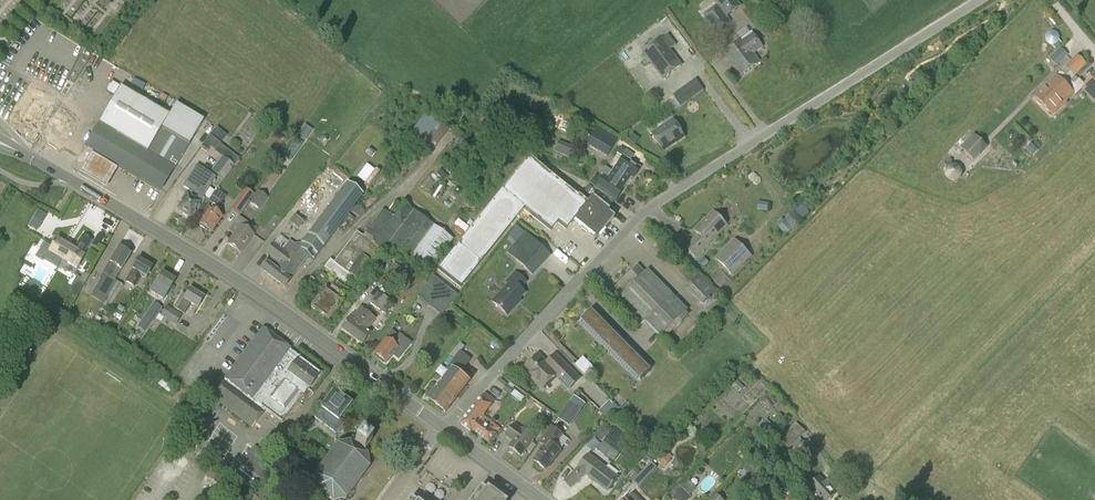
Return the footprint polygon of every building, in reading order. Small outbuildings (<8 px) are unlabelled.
[(730,23),(726,17),(740,7),(736,0),(713,0),(717,5),(703,15),(716,33),(730,23)] [(747,58),(754,53),(763,47),(752,32),(737,43),(747,58)] [(1049,44),(1051,45),(1052,45),(1053,45),(1054,45),(1055,45),(1055,44),(1056,44),(1057,44),(1057,43),(1058,43),(1058,42),(1058,41),(1059,41),(1059,40),(1059,39),(1059,36),(1058,34),(1056,33),(1054,32),(1053,32),(1051,32),(1049,32),(1047,34),(1046,36),(1045,37),(1046,40),(1046,41),(1047,43),(1049,44)] [(695,42),(702,51),(709,46),(702,37),(695,42)] [(663,79),(681,66),(661,39),(643,52),(663,79)] [(1055,49),(1061,43),(1059,40),(1059,41),(1058,41),(1058,42),(1058,43),(1057,43),(1057,44),(1056,44),(1055,44),(1055,45),(1054,45),(1053,45),(1052,45),(1051,45),(1055,49)] [(760,63),(754,53),(747,58),(737,43),(723,53),(740,77),(760,63)] [(1060,48),(1049,58),(1056,66),(1068,56),(1060,48)] [(1074,76),(1086,64),(1077,56),(1065,68),(1074,76)] [(1044,107),(1057,94),(1070,80),(1061,71),(1035,97),(1037,100),(1036,102),(1040,107),(1042,105),(1044,107)] [(1085,81),(1094,92),(1094,73),(1094,72),(1085,81)] [(1057,94),(1044,107),(1052,115),(1073,94),(1075,96),(1086,86),(1079,79),(1074,84),(1070,80),(1057,94)] [(176,104),(169,116),(111,82),(105,91),(115,97),(85,147),(160,191),(173,169),(174,170),(188,146),(203,120),(176,104)] [(448,130),(425,114),(407,139),(430,155),(448,130)] [(683,136),(674,122),(665,127),(664,126),(652,134),(663,150),(670,146),(669,145),(676,140),(678,141),(681,138),(682,137),(683,136)] [(594,126),(583,144),(606,158),(617,139),(594,126)] [(974,161),(988,147),(974,134),(960,148),(974,161)] [(220,144),(209,136),(201,148),(207,152),(210,147),(215,151),(220,144)] [(291,162),(303,142),(292,136),(280,155),(291,162)] [(569,159),(573,149),(558,142),(553,152),(569,159)] [(1036,148),(1032,143),(1025,149),(1030,154),(1036,148)] [(606,178),(623,188),(628,181),(625,179),(627,176),(633,180),(640,168),(626,159),(630,154),(619,147),(606,168),(611,171),(606,178)] [(236,167),(240,162),(239,160),(240,159),(228,150),(212,171),(223,179),(234,167),(236,167)] [(115,168),(90,153),(79,171),(104,186),(115,168)] [(586,203),(526,157),(432,276),(455,294),(497,242),(498,243),(530,202),(565,230),(574,220),(590,232),(597,238),(612,219),(607,215),(608,214),(606,212),(589,199),(586,203)] [(364,182),(374,169),(367,164),(357,177),(364,182)] [(216,177),(196,165),(184,183),(191,187),(187,193),(186,192),(180,201),(181,202),(176,209),(183,213),(183,214),(188,217),(191,218),(201,202),(201,201),(216,177)] [(945,172),(945,174),(945,176),(946,177),(947,179),(948,180),(949,181),(950,182),(952,182),(954,183),(955,182),(957,182),(958,181),(960,180),(961,179),(961,177),(962,176),(962,174),(962,173),(961,171),(961,170),(960,168),(958,167),(957,166),(955,166),(954,166),(952,166),(951,166),(949,167),(948,168),(947,169),(946,171),(945,172)] [(440,170),(436,174),(443,181),(447,177),(440,170)] [(623,188),(606,178),(602,175),(600,178),(596,175),(589,184),(595,187),(594,188),(615,202),(624,189),(623,188)] [(347,181),(298,247),(315,259),(363,193),(347,181)] [(239,215),(253,194),(246,188),(231,209),(239,215)] [(216,213),(222,205),(220,204),(226,197),(216,190),(211,197),(208,201),(213,204),(209,208),(208,207),(202,215),(204,216),(199,223),(211,232),(221,217),(216,213)] [(258,191),(249,203),(259,210),(268,198),(258,191)] [(769,203),(758,202),(757,210),(767,211),(769,203)] [(804,202),(794,211),(801,219),(809,212),(803,206),(806,204),(804,202)] [(452,241),(404,204),(401,208),(396,204),(388,215),(382,211),(362,237),(356,232),(333,263),(329,260),(323,268),(345,284),(350,276),(356,281),(356,280),(360,283),(382,253),(386,256),(392,248),(427,274),(452,241)] [(352,210),(360,217),(365,211),(357,204),(352,210)] [(801,221),(793,212),(784,221),(782,218),(776,223),(780,226),(778,228),(786,236),(801,221)] [(696,259),(709,245),(709,244),(727,226),(714,213),(695,231),(699,236),(686,249),(696,259)] [(298,229),(304,223),(294,215),(289,222),(298,229)] [(351,224),(354,220),(348,215),(337,229),(343,233),(350,224),(351,224)] [(240,253),(253,235),(244,229),(248,223),(239,217),(231,227),(236,231),(227,244),(240,253)] [(514,243),(523,233),(516,226),(507,236),(514,243)] [(98,249),(103,239),(98,235),(92,245),(98,249)] [(82,256),(91,241),(83,236),(73,251),(57,240),(49,252),(71,266),(76,269),(83,257),(82,256)] [(308,256),(292,244),(289,241),(282,250),(273,243),(265,253),(270,257),(260,270),(284,288),(290,281),(289,280),(308,256)] [(732,275),(751,257),(735,241),(716,259),(732,275)] [(106,296),(115,281),(114,280),(120,269),(121,270),(130,255),(118,247),(99,279),(101,280),(95,290),(106,296)] [(531,275),(540,266),(524,251),(515,261),(531,275)] [(146,278),(152,268),(138,259),(132,269),(124,282),(134,288),(142,275),(146,278)] [(637,266),(633,270),(608,295),(639,327),(645,321),(661,336),(686,312),(647,272),(645,274),(637,266)] [(77,297),(89,277),(83,273),(80,278),(77,276),(68,292),(77,297)] [(155,285),(150,293),(156,297),(163,301),(168,292),(174,281),(162,273),(155,285)] [(507,316),(517,304),(515,303),(524,293),(519,289),(525,282),(515,273),(508,280),(510,282),(492,302),(507,316)] [(703,305),(717,291),(700,274),(686,288),(703,305)] [(416,296),(416,297),(431,308),(438,299),(448,307),(457,296),(455,294),(432,276),(416,296)] [(27,281),(23,288),(37,296),(41,289),(27,281)] [(115,281),(106,296),(107,297),(100,309),(107,313),(110,307),(123,286),(115,281)] [(344,292),(346,289),(335,281),(333,283),(333,284),(328,290),(325,288),(310,307),(328,320),(343,301),(340,298),(344,292)] [(204,298),(190,289),(186,296),(182,293),(173,308),(184,314),(190,304),(197,308),(204,298)] [(383,314),(389,306),(386,304),(390,300),(379,291),(370,304),(383,314)] [(152,322),(162,308),(154,302),(144,317),(152,322)] [(118,306),(116,316),(122,317),(124,307),(118,306)] [(175,326),(182,316),(166,306),(160,316),(175,326)] [(353,314),(349,319),(348,319),(340,330),(361,345),(369,334),(365,332),(375,319),(371,316),(373,313),(369,311),(367,313),(360,308),(354,315),(353,314)] [(640,381),(650,371),(591,311),(581,321),(640,381)] [(310,391),(323,375),(265,331),(213,398),(253,429),(267,411),(283,424),(302,399),(303,400),(310,391)] [(398,336),(391,332),(385,339),(384,339),(380,345),(380,346),(373,354),(385,364),(392,355),(398,360),(410,344),(399,335),(398,336)] [(455,356),(459,369),(470,365),(466,352),(455,356)] [(547,364),(539,356),(524,370),(543,389),(556,376),(569,390),(579,380),(556,356),(547,364)] [(588,378),(596,370),(583,357),(575,366),(588,378)] [(446,413),(470,381),(453,368),(440,385),(437,384),(433,389),(435,391),(428,399),(446,413)] [(333,391),(321,408),(314,418),(336,434),(343,424),(338,421),(350,404),(333,391)] [(471,432),(472,431),(479,421),(494,402),(485,394),(461,424),(471,432)] [(570,426),(587,404),(575,395),(558,417),(570,426)] [(610,418),(619,409),(610,400),(601,409),(610,418)] [(479,421),(472,431),(489,443),(496,434),(479,421)] [(784,454),(806,433),(796,423),(775,445),(784,454)] [(600,441),(612,430),(606,424),(594,435),(600,441)] [(522,431),(514,425),(506,436),(514,442),(510,448),(521,456),(526,449),(527,450),(531,444),(530,443),(534,438),(523,430),(522,431)] [(546,470),(557,455),(561,450),(555,446),(564,435),(551,426),(539,442),(545,447),(534,461),(546,470)] [(612,431),(599,444),(613,457),(625,444),(612,431)] [(325,499),(346,499),(369,468),(366,456),(363,453),(371,442),(361,435),(353,446),(350,443),(336,445),(312,479),(314,492),(325,499)] [(259,478),(272,460),(254,447),(241,464),(259,478)] [(668,467),(672,454),(662,451),(658,464),(668,467)] [(313,465),(310,469),(314,472),(322,461),(313,454),(308,461),(313,465)] [(617,479),(588,456),(578,469),(565,482),(571,488),(585,475),(608,492),(617,479)] [(651,463),(647,468),(652,473),(656,468),(651,463)] [(749,464),(743,469),(747,472),(752,467),(749,464)] [(820,477),(810,486),(822,499),(829,499),(835,495),(830,490),(832,487),(826,480),(824,482),(820,477)] [(687,480),(686,480),(680,486),(682,488),(690,495),(696,489),(687,480)] [(490,490),(489,491),(483,486),(473,499),(504,499),(490,490)] [(692,497),(690,495),(682,488),(672,498),(673,499),(689,499),(692,497)]
